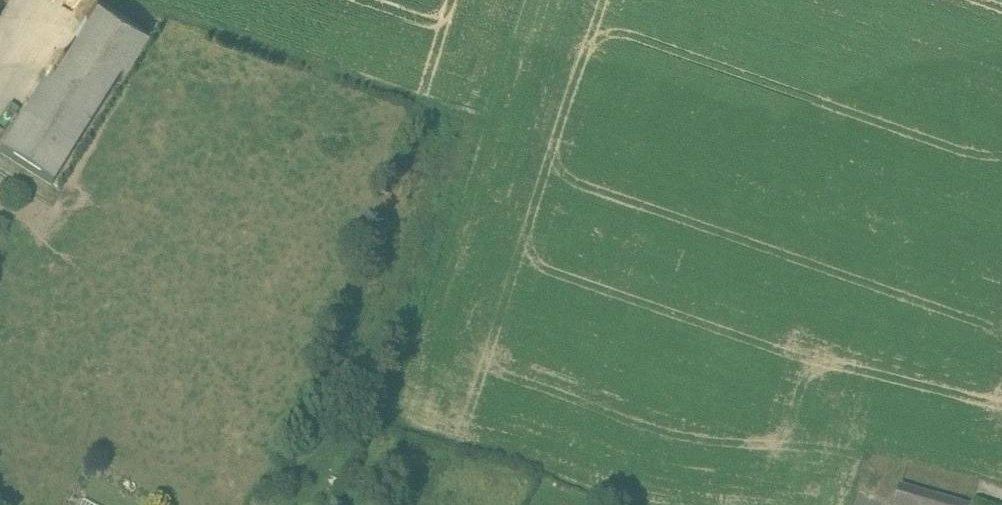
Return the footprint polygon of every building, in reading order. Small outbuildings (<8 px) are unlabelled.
[(102,0),(96,0),(66,48),(117,81),(149,30),(102,0)] [(66,48),(2,151),(53,183),(117,81),(66,48)] [(901,485),(895,504),(955,504),(956,502),(901,485)]
